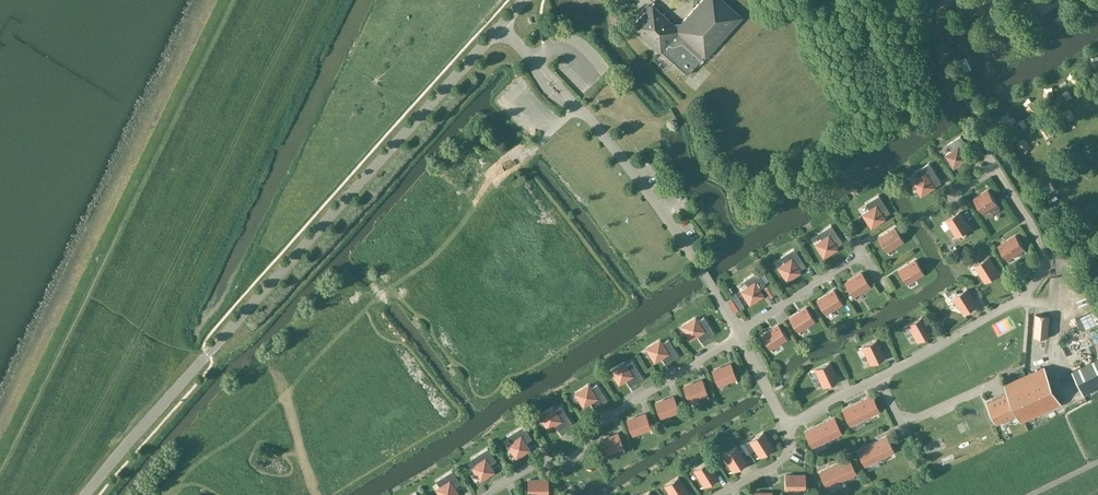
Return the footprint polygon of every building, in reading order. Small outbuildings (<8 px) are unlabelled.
[(652,4),(650,7),(647,5),(645,7),(648,9),(633,25),(661,51),(662,50),(688,73),(705,55),(706,56),(741,17),(723,0),(702,0),(679,25),(675,25),(652,4)] [(1062,6),(1056,18),(1060,21),(1067,9),(1062,6)] [(655,59),(649,64),(659,74),(664,69),(655,59)] [(1067,89),(1062,93),(1067,100),(1072,96),(1067,89)] [(1024,118),(1019,122),(1023,128),(1028,125),(1024,118)] [(968,155),(972,153),(961,136),(948,144),(952,151),(945,155),(954,168),(967,159),(964,154),(964,152),(965,151),(968,155)] [(932,182),(932,179),(934,178),(936,183),(940,180),(929,163),(916,171),(920,178),(913,182),(922,195),(935,187),(932,182)] [(988,190),(974,199),(983,213),(990,208),(993,212),(999,208),(988,190)] [(881,214),(881,211),(883,210),(886,215),(889,213),(878,195),(865,203),(869,210),(863,214),(871,227),(884,219),(881,214)] [(671,205),(686,208),(687,201),(672,199),(671,205)] [(957,236),(970,228),(960,212),(942,223),(943,223),(946,221),(950,227),(951,227),(957,236)] [(833,244),(834,241),(835,240),(838,245),(842,242),(831,225),(818,233),(822,240),(815,244),(823,257),(836,249),(833,244)] [(902,241),(894,228),(878,238),(889,255),(890,255),(887,251),(894,247),(893,247),(902,241)] [(1026,253),(1015,235),(999,246),(1007,259),(1017,252),(1017,253),(1023,249),(1026,253)] [(796,267),(797,265),(798,264),(801,268),(805,266),(794,248),(781,257),(785,263),(778,267),(786,280),(799,272),(796,267)] [(986,282),(999,273),(988,257),(971,268),(971,269),(975,267),(979,273),(980,272),(986,282)] [(923,273),(915,260),(898,271),(909,288),(910,287),(908,284),(914,280),(913,279),(923,273)] [(759,291),(760,288),(761,287),(764,292),(768,289),(757,272),(744,280),(748,287),(741,291),(749,304),(763,295),(759,291)] [(869,285),(861,273),(845,283),(856,300),(854,296),(860,292),(860,291),(869,285)] [(964,313),(977,305),(967,289),(950,300),(950,301),(954,298),(958,305),(959,304),(964,313)] [(841,303),(833,290),(817,300),(828,318),(829,317),(826,314),(833,310),(832,309),(841,303)] [(814,321),(805,308),(789,318),(800,335),(801,335),(799,331),(805,327),(804,326),(814,321)] [(1034,337),(1047,338),(1048,338),(1050,315),(1048,315),(1036,314),(1034,337)] [(701,341),(714,333),(704,317),(697,321),(695,318),(682,326),(690,339),(695,336),(698,336),(701,341)] [(918,341),(931,334),(921,317),(903,327),(904,328),(908,326),(911,332),(912,332),(918,341)] [(786,338),(778,325),(761,336),(772,353),(773,352),(771,349),(777,345),(776,344),(786,338)] [(665,364),(678,355),(668,339),(661,343),(659,340),(646,348),(654,361),(659,358),(662,359),(665,364)] [(871,364),(885,357),(876,340),(858,349),(858,350),(862,348),(865,354),(866,354),(871,364)] [(1072,341),(1061,343),(1063,351),(1073,349),(1072,341)] [(1072,370),(1083,394),(1097,387),(1097,359),(1072,370)] [(630,386),(643,378),(633,362),(626,366),(624,362),(611,370),(619,384),(624,381),(627,381),(630,386)] [(824,387),(837,380),(829,363),(811,371),(811,372),(815,370),(818,377),(819,377),(824,387)] [(737,383),(730,364),(712,370),(718,386),(726,383),(725,382),(735,378),(737,383)] [(1044,367),(1005,385),(1008,394),(989,402),(998,423),(1018,414),(1022,422),(1061,404),(1044,367)] [(708,399),(709,399),(702,380),(683,387),(689,402),(697,399),(697,398),(706,394),(708,399)] [(594,408),(607,400),(597,384),(590,388),(588,385),(575,393),(583,406),(588,403),(591,404),(594,408)] [(680,416),(673,396),(655,403),(660,418),(669,415),(668,414),(678,411),(680,416)] [(857,403),(864,418),(879,411),(872,396),(857,403)] [(850,425),(864,418),(857,403),(842,410),(850,425)] [(558,431),(571,423),(561,406),(555,411),(552,407),(539,415),(548,429),(553,425),(555,426),(558,431)] [(651,433),(652,433),(645,414),(627,420),(632,435),(640,433),(640,432),(649,428),(651,433)] [(819,425),(826,440),(841,433),(834,418),(819,425)] [(508,444),(516,457),(529,449),(526,444),(526,442),(531,439),(523,425),(507,436),(511,442),(508,444)] [(812,447),(826,440),(819,425),(805,432),(812,447)] [(741,446),(737,449),(739,451),(743,449),(746,454),(753,450),(752,449),(754,447),(760,456),(755,459),(773,449),(763,432),(749,441),(748,442),(747,440),(740,445),(741,446)] [(624,453),(625,453),(618,433),(599,440),(605,455),(613,452),(613,451),(622,448),(624,453)] [(872,443),(879,458),(894,451),(886,436),(872,443)] [(864,465),(879,458),(872,443),(857,451),(864,465)] [(925,454),(931,451),(927,443),(921,445),(925,454)] [(746,463),(736,447),(722,455),(727,462),(728,462),(733,470),(728,473),(729,474),(746,463)] [(472,467),(480,480),(493,472),(490,467),(491,464),(496,461),(488,448),(471,458),(475,465),(472,467)] [(834,465),(841,480),(856,473),(849,458),(834,465)] [(718,478),(707,462),(693,470),(698,477),(699,477),(704,485),(700,488),(700,489),(718,478)] [(826,487),(841,480),(834,465),(819,472),(826,487)] [(440,494),(456,494),(458,494),(455,489),(455,486),(460,483),(452,470),(436,481),(440,487),(436,489),(440,494)] [(804,494),(805,494),(805,475),(785,475),(785,491),(794,491),(794,490),(804,490),(804,494)] [(678,477),(664,486),(669,493),(669,492),(671,494),(685,494),(688,493),(678,477)] [(528,494),(539,494),(548,494),(548,480),(528,480),(528,494)]
